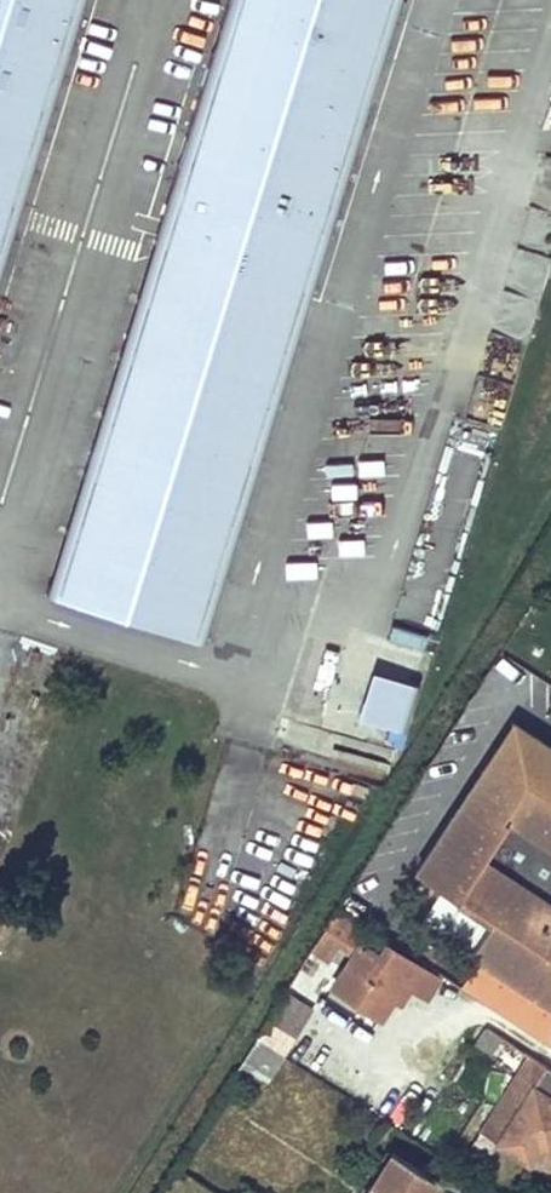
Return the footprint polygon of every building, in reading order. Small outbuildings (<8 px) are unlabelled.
[(70,0),(0,0),(0,218),(70,0)] [(156,178),(311,227),(383,0),(212,0),(156,178)] [(311,227),(156,178),(31,572),(185,621),(311,227)] [(424,552),(454,561),(490,444),(460,435),(424,552)] [(421,645),(424,633),(392,626),(389,639),(421,645)] [(365,669),(353,716),(401,728),(412,680),(365,669)] [(414,872),(442,890),(488,920),(469,951),(481,958),(470,974),(550,1027),(550,751),(510,724),(414,872)] [(442,890),(423,920),(469,951),(488,920),(442,890)] [(352,954),(359,943),(376,954),(382,944),(351,923),(337,944),(352,954)] [(317,943),(305,962),(321,973),(333,954),(317,943)] [(383,943),(382,944),(376,954),(359,943),(352,954),(331,987),(380,1019),(392,1000),(399,1003),(409,988),(426,998),(439,979),(383,943)] [(470,974),(460,989),(550,1048),(550,1027),(470,974)] [(286,992),(257,1038),(284,1056),(313,1009),(286,992)] [(485,1027),(475,1042),(489,1051),(499,1036),(485,1027)] [(257,1038),(239,1065),(266,1082),(284,1056),(257,1038)] [(477,1131),(495,1142),(545,1066),(526,1055),(477,1131)] [(495,1142),(528,1165),(537,1153),(543,1158),(546,1160),(549,1160),(550,1159),(550,1070),(545,1066),(495,1142)] [(365,1192),(424,1192),(433,1179),(391,1151),(365,1192)]
